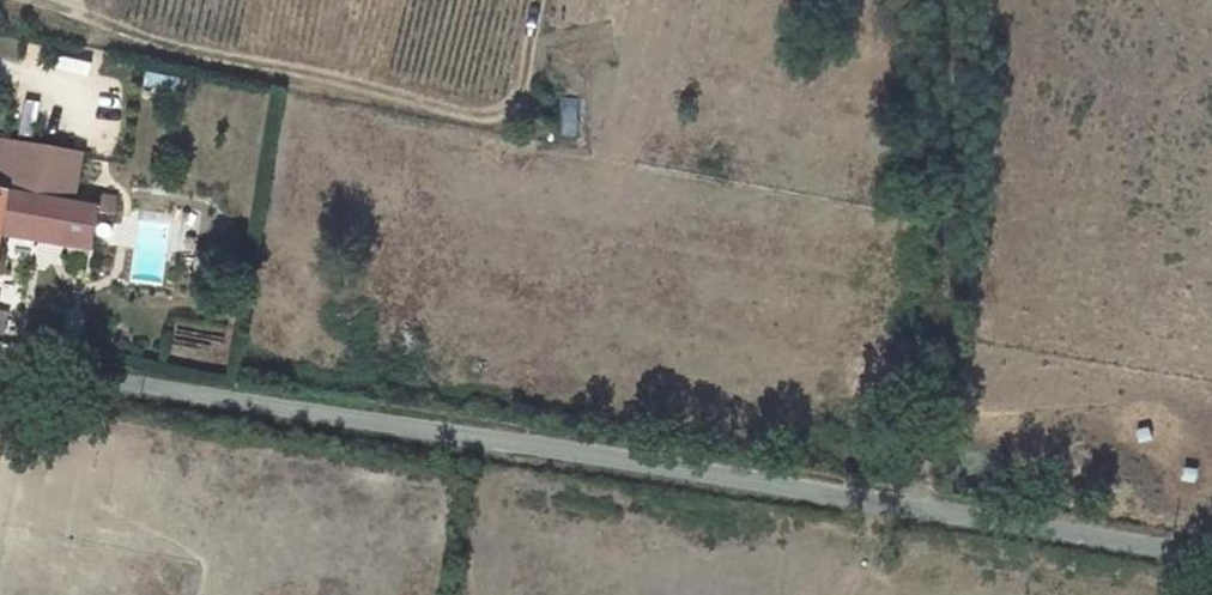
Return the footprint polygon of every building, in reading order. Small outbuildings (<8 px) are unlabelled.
[(39,278),(55,281),(66,207),(37,199),(45,148),(0,139),(0,241),(43,250),(39,278)] [(22,331),(26,326),(16,319),(10,322),(10,332),(18,336),(22,331)]
